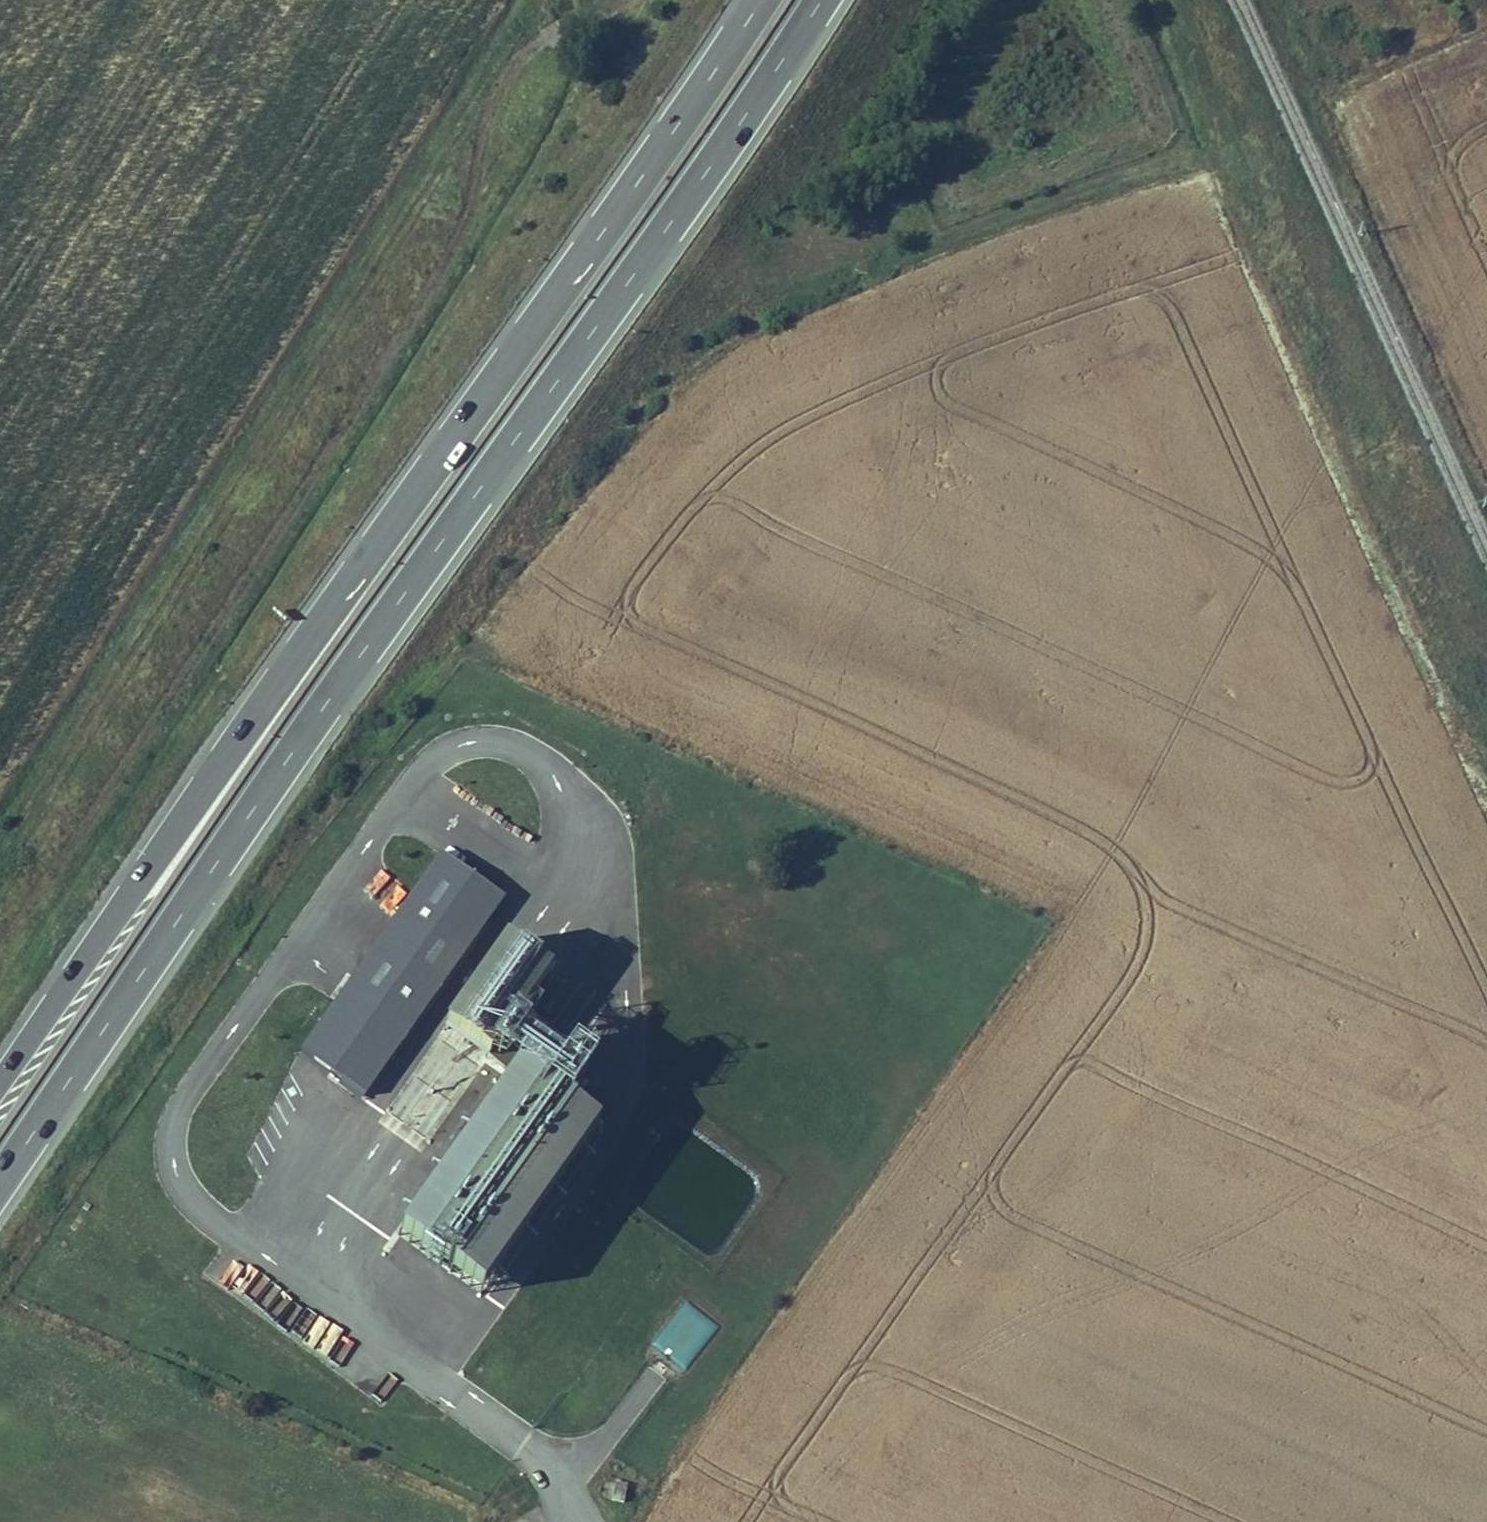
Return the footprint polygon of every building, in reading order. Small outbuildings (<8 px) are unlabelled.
[(496,896),(437,856),(303,1050),(361,1090),(496,896)] [(363,892),(391,914),(408,893),(381,871),(363,892)] [(549,976),(508,945),(447,1027),(488,1057),(549,976)] [(594,1139),(519,1085),(408,1236),(483,1291),(594,1139)] [(291,1323),(303,1300),(228,1263),(216,1286),(291,1323)] [(505,1270),(485,1296),(500,1307),(519,1282),(505,1270)]
